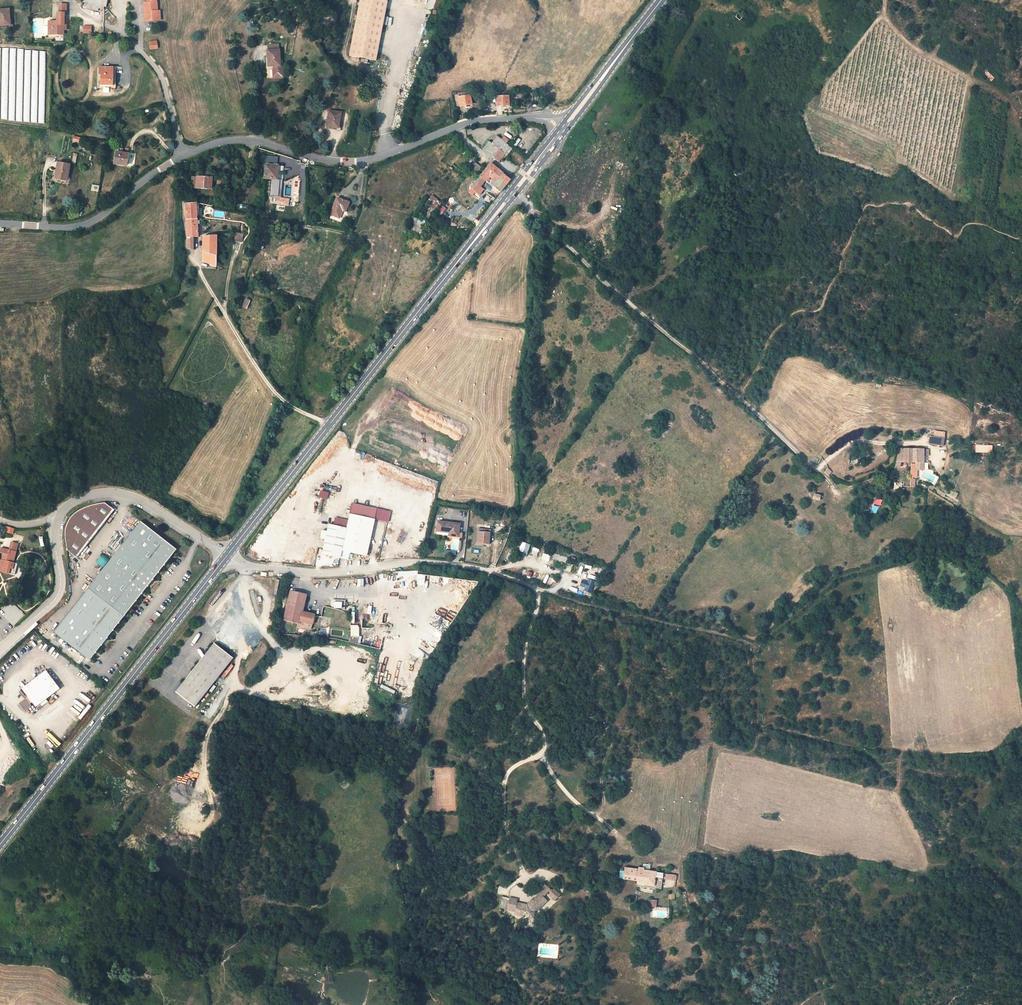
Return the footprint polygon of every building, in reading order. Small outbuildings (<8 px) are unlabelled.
[(149,17),(149,14),(154,13),(154,8),(154,0),(141,0),(141,8),(144,8),(144,17),(149,17)] [(376,0),(357,0),(349,56),(376,60),(385,1),(376,0)] [(63,10),(62,2),(55,2),(56,11),(54,11),(54,20),(46,20),(47,34),(55,33),(55,29),(62,28),(64,27),(63,14),(61,14),(61,10),(63,10)] [(157,8),(154,8),(154,13),(149,14),(149,17),(157,17),(157,8)] [(260,64),(259,74),(270,74),(271,57),(269,57),(271,41),(256,39),(256,42),(255,49),(257,49),(256,64),(260,64)] [(47,50),(0,48),(0,119),(44,121),(47,50)] [(100,70),(102,70),(102,82),(114,82),(114,63),(100,63),(100,70)] [(987,71),(984,73),(991,81),(994,78),(987,71)] [(455,107),(463,105),(466,104),(464,94),(452,97),(455,107)] [(491,107),(502,106),(502,97),(490,97),(491,107)] [(328,104),(317,103),(315,119),(326,121),(328,104)] [(483,147),(495,156),(498,153),(508,141),(504,139),(507,135),(501,131),(499,134),(495,132),(489,139),(483,147)] [(483,147),(489,139),(486,136),(480,144),(483,147)] [(500,155),(510,143),(508,141),(498,153),(500,155)] [(120,167),(121,163),(122,157),(122,155),(114,153),(111,165),(120,167)] [(467,165),(472,169),(477,163),(471,158),(467,165)] [(487,158),(477,172),(483,177),(487,180),(489,182),(495,175),(500,168),(487,158)] [(62,162),(50,160),(47,176),(59,178),(62,162)] [(275,163),(263,162),(262,175),(273,177),(275,163)] [(508,174),(500,168),(495,175),(503,181),(508,174)] [(474,188),(480,180),(483,177),(477,172),(468,184),(474,188)] [(204,177),(189,175),(188,187),(201,188),(202,182),(203,181),(204,177)] [(489,182),(497,188),(503,181),(495,175),(489,182)] [(430,218),(441,202),(431,195),(423,207),(428,210),(425,215),(430,218)] [(333,196),(326,213),(335,216),(339,208),(342,209),(345,200),(333,196)] [(183,217),(191,217),(190,200),(178,197),(180,217),(183,217)] [(183,217),(180,217),(182,246),(185,245),(185,236),(192,234),(191,217),(183,217)] [(242,242),(243,233),(234,233),(234,242),(242,242)] [(197,235),(195,255),(209,256),(210,235),(197,235)] [(208,266),(209,256),(195,255),(194,263),(208,266)] [(943,446),(944,438),(934,437),(930,437),(929,444),(943,446)] [(992,444),(977,445),(977,450),(988,449),(988,452),(992,452),(992,444)] [(899,448),(899,451),(896,463),(895,466),(899,467),(900,462),(911,462),(911,449),(899,448)] [(923,449),(911,449),(911,462),(915,462),(915,470),(924,470),(923,456),(923,449)] [(326,500),(329,492),(321,489),(318,497),(326,500)] [(62,532),(65,548),(73,554),(110,506),(99,498),(80,502),(76,505),(73,507),(70,511),(69,513),(66,517),(63,522),(62,527),(61,528),(62,532)] [(346,511),(371,516),(374,506),(349,501),(346,511)] [(346,511),(345,518),(338,548),(363,553),(371,516),(346,511)] [(345,518),(332,515),(331,523),(326,521),(319,551),(336,555),(338,548),(345,518)] [(173,545),(137,517),(49,629),(86,657),(173,545)] [(455,522),(435,519),(434,529),(446,531),(446,533),(454,534),(455,522)] [(10,526),(2,522),(0,528),(9,531),(10,526)] [(487,528),(475,526),(473,541),(486,542),(487,528)] [(12,548),(0,545),(0,569),(5,570),(6,565),(9,566),(10,560),(9,559),(12,548)] [(537,561),(544,562),(546,554),(538,553),(537,561)] [(552,554),(548,564),(553,566),(557,556),(552,554)] [(10,571),(13,560),(10,560),(9,566),(6,565),(5,570),(10,571)] [(580,562),(577,567),(584,570),(587,565),(580,562)] [(586,577),(594,579),(596,572),(588,569),(586,577)] [(538,572),(535,579),(543,582),(545,575),(538,572)] [(587,587),(590,580),(584,578),(581,584),(587,587)] [(309,621),(311,612),(299,609),(303,591),(287,588),(280,617),(295,621),(296,621),(297,619),(309,621)] [(344,608),(345,600),(331,599),(331,608),(344,608)] [(307,627),(309,621),(297,619),(296,621),(295,621),(294,625),(302,626),(307,627)] [(210,641),(171,689),(190,704),(228,656),(210,641)] [(24,694),(15,701),(21,708),(27,703),(26,701),(28,699),(32,704),(55,685),(42,668),(18,686),(24,694)] [(185,787),(169,786),(169,802),(185,802),(185,787)] [(638,870),(624,868),(623,879),(637,881),(636,887),(652,889),(660,891),(663,879),(656,877),(657,873),(644,871),(638,870)] [(502,897),(499,908),(507,910),(507,911),(515,912),(514,915),(523,917),(524,915),(528,919),(533,918),(534,911),(535,910),(537,911),(548,901),(544,898),(549,892),(550,893),(549,895),(556,901),(561,895),(554,889),(552,891),(545,885),(538,892),(539,893),(533,900),(532,899),(528,904),(525,905),(517,903),(517,900),(510,898),(509,899),(502,897)]
